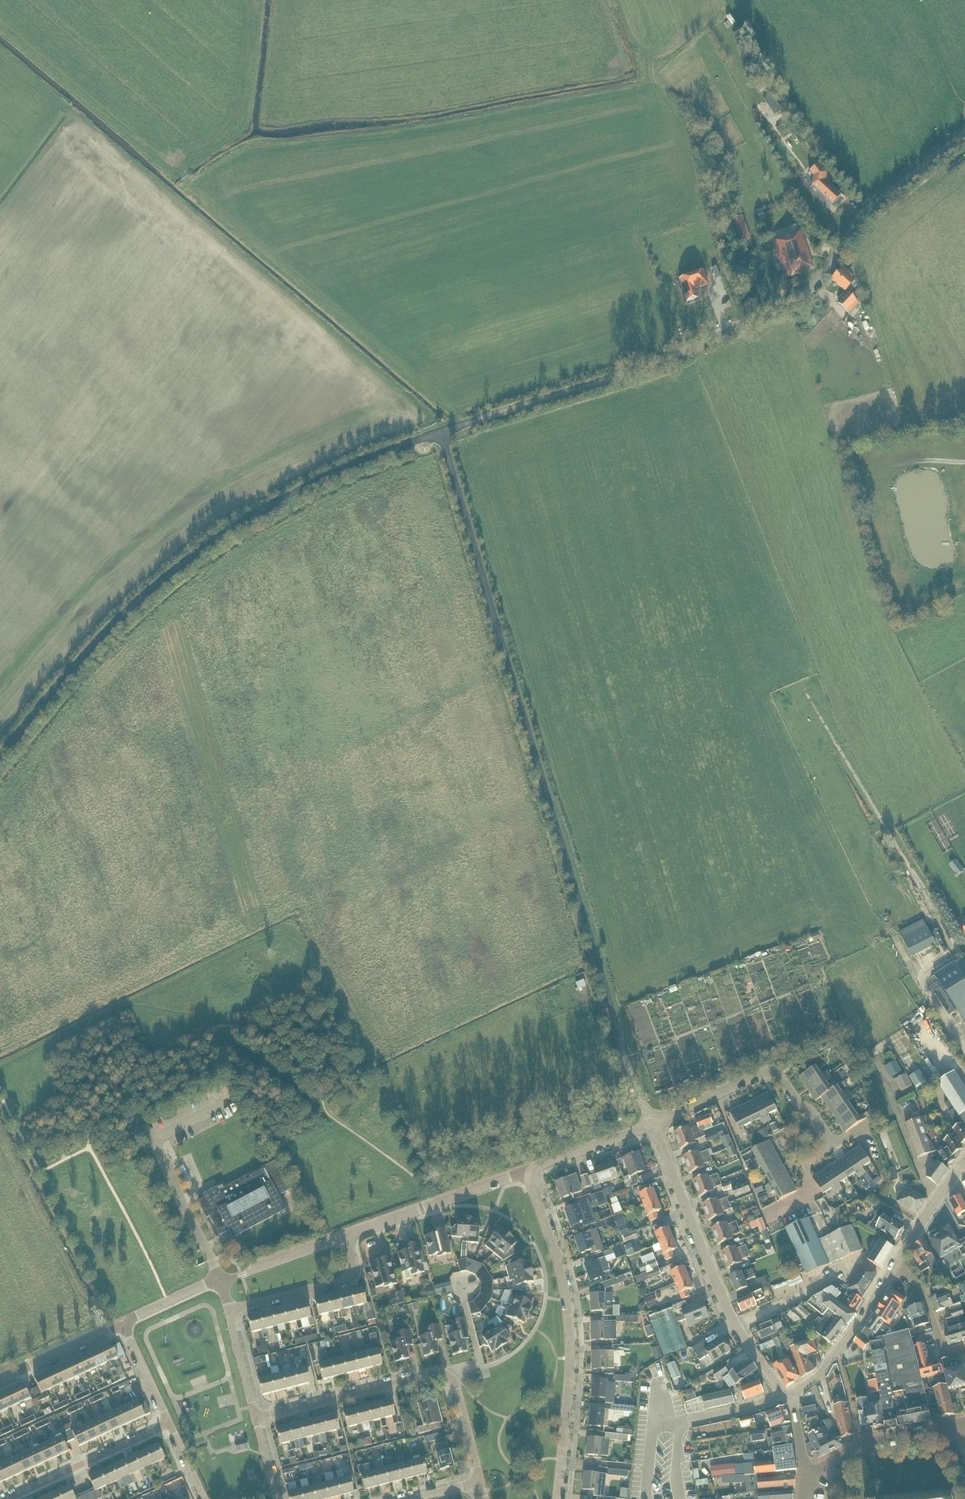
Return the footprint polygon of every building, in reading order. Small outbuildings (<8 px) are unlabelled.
[(771,96),(764,101),(775,116),(782,110),(771,96)] [(709,119),(704,122),(707,128),(712,125),(709,119)] [(826,174),(819,165),(809,173),(813,178),(812,186),(832,205),(840,196),(843,199),(844,199),(825,181),(826,174)] [(925,182),(919,186),(923,194),(930,191),(925,182)] [(744,221),(734,225),(740,243),(750,240),(744,221)] [(800,234),(771,245),(784,280),(813,270),(800,234)] [(842,268),(832,280),(844,292),(853,282),(847,277),(849,274),(842,268)] [(703,272),(679,280),(686,302),(697,298),(694,290),(708,285),(703,272)] [(848,315),(857,304),(847,294),(837,305),(848,315)] [(953,496),(957,502),(964,498),(964,495),(963,491),(953,496)] [(955,860),(949,865),(953,869),(959,865),(955,860)] [(912,957),(937,945),(928,927),(927,928),(924,921),(900,932),(912,957)] [(935,976),(964,1024),(964,957),(935,976)] [(573,988),(580,985),(577,979),(570,982),(573,988)] [(898,1024),(911,1047),(928,1038),(928,1037),(933,1034),(920,1011),(914,1014),(915,1015),(898,1024)] [(914,1047),(907,1051),(910,1056),(916,1052),(914,1047)] [(894,1056),(899,1066),(907,1062),(902,1052),(894,1056)] [(891,1078),(902,1073),(896,1062),(885,1068),(891,1078)] [(849,1078),(853,1076),(845,1065),(841,1067),(849,1078)] [(807,1090),(829,1076),(827,1072),(822,1075),(816,1067),(799,1078),(807,1090)] [(919,1092),(929,1086),(920,1072),(910,1078),(919,1092)] [(958,1077),(955,1072),(938,1083),(954,1110),(959,1117),(964,1126),(964,1088),(958,1077)] [(901,1092),(912,1086),(906,1074),(895,1080),(901,1092)] [(832,1079),(830,1077),(829,1076),(807,1090),(816,1102),(821,1098),(832,1090),(827,1083),(832,1079)] [(851,1095),(850,1094),(848,1092),(843,1095),(838,1087),(832,1090),(821,1098),(829,1110),(851,1095)] [(756,1100),(768,1123),(771,1121),(769,1116),(778,1111),(769,1093),(756,1100)] [(853,1099),(852,1097),(851,1095),(829,1110),(837,1122),(854,1110),(848,1102),(853,1099)] [(764,1125),(768,1123),(756,1100),(743,1106),(752,1124),(761,1120),(764,1125)] [(744,1128),(752,1124),(743,1106),(730,1113),(742,1136),(746,1134),(744,1128)] [(845,1133),(867,1119),(865,1115),(864,1115),(859,1118),(854,1110),(837,1122),(845,1133)] [(948,1113),(957,1128),(953,1130),(962,1144),(964,1142),(964,1128),(954,1110),(948,1113)] [(688,1127),(673,1133),(677,1141),(703,1131),(704,1132),(706,1131),(704,1127),(713,1123),(710,1115),(696,1121),(698,1127),(697,1127),(696,1127),(689,1130),(688,1127)] [(926,1135),(928,1134),(922,1118),(905,1125),(918,1159),(933,1154),(926,1135)] [(932,1132),(938,1128),(933,1121),(927,1124),(932,1132)] [(780,1130),(776,1123),(771,1125),(774,1132),(780,1130)] [(767,1128),(757,1133),(761,1140),(771,1135),(767,1128)] [(963,1150),(954,1136),(954,1135),(951,1130),(945,1134),(948,1139),(943,1142),(946,1146),(952,1156),(953,1156),(963,1150)] [(705,1136),(704,1132),(703,1131),(677,1141),(680,1150),(695,1144),(694,1141),(701,1138),(701,1139),(705,1137),(707,1143),(719,1138),(721,1137),(725,1136),(723,1132),(718,1134),(717,1132),(705,1136)] [(931,1141),(939,1136),(936,1131),(928,1136),(931,1141)] [(727,1149),(733,1147),(728,1134),(725,1136),(721,1137),(725,1150),(727,1149)] [(751,1145),(759,1141),(756,1134),(747,1139),(751,1145)] [(777,1154),(770,1141),(752,1151),(757,1160),(752,1163),(754,1167),(777,1154)] [(727,1149),(731,1158),(738,1156),(734,1146),(733,1147),(727,1149)] [(955,1160),(953,1156),(952,1156),(946,1146),(938,1152),(947,1166),(955,1160)] [(863,1169),(871,1163),(861,1147),(848,1155),(863,1176),(866,1174),(863,1169)] [(713,1157),(721,1152),(718,1148),(711,1154),(713,1157)] [(686,1165),(708,1156),(706,1151),(699,1154),(698,1151),(683,1157),(686,1165)] [(632,1180),(625,1183),(627,1189),(640,1184),(637,1174),(646,1171),(639,1153),(624,1159),(632,1180)] [(766,1176),(783,1166),(777,1154),(754,1167),(756,1171),(761,1168),(766,1176)] [(943,1164),(937,1154),(930,1158),(934,1164),(936,1165),(926,1177),(937,1186),(948,1171),(942,1166),(943,1164)] [(859,1179),(863,1176),(848,1155),(837,1163),(847,1179),(855,1174),(859,1179)] [(708,1156),(686,1165),(689,1173),(704,1168),(703,1165),(710,1162),(708,1156)] [(751,1160),(745,1163),(748,1169),(753,1166),(752,1163),(751,1160)] [(229,1231),(232,1238),(285,1209),(278,1196),(290,1190),(275,1162),(224,1189),(222,1186),(208,1193),(210,1197),(199,1203),(207,1218),(210,1216),(220,1236),(229,1231)] [(603,1191),(601,1185),(618,1178),(613,1163),(595,1170),(597,1175),(591,1177),(595,1186),(593,1186),(595,1193),(603,1191)] [(839,1184),(847,1179),(837,1163),(825,1171),(839,1192),(843,1190),(839,1184)] [(768,1191),(790,1179),(783,1166),(766,1176),(771,1184),(765,1188),(768,1191)] [(888,1172),(892,1184),(897,1182),(893,1170),(888,1172)] [(835,1195),(839,1192),(825,1171),(813,1179),(824,1195),(832,1189),(835,1195)] [(588,1175),(581,1177),(585,1189),(592,1186),(588,1175)] [(696,1189),(718,1180),(716,1175),(708,1178),(707,1175),(692,1181),(696,1189)] [(576,1176),(556,1183),(562,1200),(582,1192),(576,1176)] [(780,1201),(797,1192),(790,1179),(768,1191),(770,1195),(775,1192),(780,1201)] [(718,1180),(696,1189),(699,1197),(714,1192),(713,1189),(720,1186),(718,1180)] [(735,1198),(751,1192),(747,1182),(732,1189),(732,1190),(735,1198)] [(732,1189),(730,1183),(722,1186),(724,1193),(732,1190),(732,1189)] [(644,1206),(657,1201),(653,1190),(647,1192),(645,1186),(637,1189),(644,1206)] [(917,1215),(927,1199),(908,1187),(903,1194),(899,1191),(896,1195),(899,1200),(897,1202),(917,1215)] [(606,1197),(613,1194),(610,1188),(604,1190),(606,1197)] [(591,1197),(593,1202),(597,1201),(599,1207),(606,1205),(602,1193),(591,1197)] [(608,1197),(611,1206),(619,1203),(616,1194),(608,1197)] [(960,1197),(950,1202),(957,1217),(963,1214),(964,1218),(964,1207),(960,1197)] [(705,1213),(727,1204),(725,1199),(718,1202),(717,1199),(702,1205),(705,1213)] [(657,1201),(644,1206),(651,1223),(658,1220),(656,1214),(662,1211),(657,1201)] [(588,1202),(565,1210),(571,1227),(580,1224),(581,1225),(582,1224),(584,1228),(596,1224),(588,1202)] [(619,1203),(611,1206),(615,1214),(622,1211),(619,1203)] [(729,1210),(727,1205),(727,1204),(705,1213),(708,1221),(723,1215),(722,1213),(729,1210)] [(896,1214),(883,1204),(875,1215),(877,1216),(872,1224),(871,1223),(868,1228),(875,1233),(878,1229),(895,1241),(898,1236),(900,1237),(904,1232),(902,1230),(903,1228),(891,1220),(896,1214)] [(739,1206),(732,1208),(735,1215),(741,1212),(739,1206)] [(625,1224),(621,1214),(614,1218),(617,1227),(625,1224)] [(467,1244),(469,1220),(462,1219),(462,1220),(458,1220),(457,1227),(456,1227),(454,1228),(454,1229),(451,1229),(451,1228),(451,1229),(452,1239),(453,1239),(453,1238),(463,1239),(462,1243),(467,1244)] [(762,1219),(755,1221),(760,1233),(766,1231),(762,1219)] [(469,1220),(467,1244),(472,1244),(478,1244),(478,1240),(479,1233),(480,1233),(482,1231),(482,1230),(480,1228),(479,1228),(480,1221),(475,1221),(475,1220),(469,1220)] [(830,1236),(816,1242),(806,1220),(783,1230),(805,1276),(860,1251),(849,1227),(840,1231),(830,1236)] [(606,1226),(606,1225),(605,1222),(593,1226),(595,1231),(575,1238),(581,1254),(590,1251),(592,1255),(605,1250),(597,1230),(607,1227),(606,1226)] [(715,1237),(737,1228),(735,1223),(727,1226),(726,1223),(711,1229),(715,1237)] [(660,1245),(673,1240),(669,1229),(663,1231),(661,1225),(653,1228),(660,1245)] [(838,1226),(828,1230),(830,1236),(840,1231),(838,1226)] [(958,1248),(963,1257),(964,1255),(964,1239),(959,1242),(950,1226),(940,1232),(941,1233),(930,1239),(941,1258),(958,1248)] [(624,1237),(629,1235),(625,1227),(618,1229),(622,1238),(624,1237)] [(737,1228),(715,1237),(718,1245),(732,1240),(731,1237),(739,1234),(737,1228)] [(493,1254),(509,1236),(504,1231),(503,1232),(500,1229),(495,1235),(494,1234),(492,1234),(491,1235),(492,1237),(492,1238),(485,1247),(493,1254)] [(437,1257),(451,1253),(445,1230),(431,1233),(431,1234),(432,1234),(432,1235),(424,1237),(429,1257),(437,1255),(437,1256),(437,1257)] [(626,1243),(638,1238),(636,1232),(629,1235),(624,1237),(626,1243)] [(764,1242),(770,1240),(767,1232),(761,1234),(764,1242)] [(509,1236),(493,1254),(502,1261),(503,1262),(515,1255),(513,1252),(513,1251),(513,1249),(512,1248),(517,1243),(513,1240),(514,1240),(509,1236)] [(660,1245),(653,1248),(656,1253),(662,1251),(667,1262),(674,1259),(672,1253),(678,1250),(673,1240),(660,1245)] [(880,1269),(881,1269),(893,1249),(881,1241),(868,1261),(880,1269)] [(910,1252),(911,1253),(918,1268),(917,1268),(921,1274),(929,1269),(925,1262),(927,1261),(933,1272),(938,1270),(933,1259),(923,1242),(915,1246),(917,1248),(910,1252)] [(768,1255),(774,1253),(770,1243),(764,1245),(768,1255)] [(417,1244),(410,1246),(409,1246),(410,1248),(405,1249),(406,1252),(397,1254),(404,1280),(413,1278),(412,1276),(424,1273),(422,1265),(425,1264),(421,1252),(419,1252),(417,1244)] [(625,1248),(628,1257),(636,1255),(632,1245),(625,1248)] [(622,1246),(614,1249),(616,1254),(618,1260),(626,1257),(622,1246)] [(724,1261),(746,1252),(744,1247),(736,1250),(735,1247),(721,1253),(724,1261)] [(614,1249),(603,1253),(605,1258),(616,1254),(614,1249)] [(635,1257),(638,1264),(651,1259),(648,1252),(635,1257)] [(748,1257),(746,1253),(746,1252),(724,1261),(727,1269),(742,1263),(741,1260),(748,1257)] [(519,1260),(518,1261),(517,1257),(508,1263),(509,1266),(506,1267),(509,1278),(532,1272),(530,1265),(529,1265),(528,1261),(521,1263),(521,1262),(519,1260)] [(384,1287),(397,1284),(390,1258),(377,1261),(377,1262),(369,1264),(376,1288),(384,1286),(384,1287)] [(471,1273),(475,1262),(468,1259),(466,1259),(465,1272),(467,1271),(471,1273)] [(599,1260),(585,1266),(591,1282),(605,1277),(604,1273),(607,1272),(604,1264),(602,1259),(599,1260)] [(646,1271),(658,1266),(656,1260),(644,1265),(646,1271)] [(476,1275),(484,1265),(475,1262),(471,1273),(476,1275)] [(676,1284),(689,1278),(685,1268),(679,1270),(676,1264),(669,1267),(676,1284)] [(479,1280),(489,1273),(485,1266),(484,1265),(476,1275),(477,1275),(479,1280)] [(644,1265),(638,1267),(641,1274),(646,1271),(644,1265)] [(638,1285),(650,1280),(662,1275),(658,1266),(646,1271),(647,1272),(635,1277),(638,1285)] [(876,1276),(862,1267),(847,1289),(862,1299),(876,1276)] [(730,1278),(737,1293),(747,1289),(745,1282),(749,1280),(756,1278),(753,1270),(746,1272),(746,1273),(742,1274),(742,1273),(730,1278)] [(516,1287),(523,1285),(523,1286),(525,1287),(526,1287),(527,1285),(527,1284),(534,1282),(532,1278),(533,1278),(532,1272),(509,1278),(510,1282),(514,1281),(516,1287)] [(482,1284),(494,1281),(489,1273),(479,1280),(482,1284)] [(606,1290),(625,1283),(623,1277),(603,1284),(606,1290)] [(689,1278),(676,1284),(682,1300),(690,1297),(688,1292),(693,1289),(689,1278)] [(935,1295),(941,1292),(947,1290),(943,1280),(931,1284),(935,1295)] [(481,1290),(493,1291),(494,1281),(482,1284),(481,1290)] [(449,1283),(434,1287),(436,1295),(451,1291),(449,1283)] [(362,1289),(350,1292),(354,1308),(356,1307),(363,1305),(365,1314),(370,1312),(368,1304),(366,1304),(362,1289)] [(433,1289),(425,1291),(427,1297),(435,1295),(433,1289)] [(839,1294),(834,1290),(832,1289),(812,1299),(808,1304),(822,1316),(827,1310),(848,1326),(855,1316),(836,1301),(840,1295),(839,1294)] [(492,1299),(493,1291),(481,1290),(481,1294),(480,1295),(492,1300),(492,1299)] [(756,1305),(755,1304),(765,1299),(762,1291),(752,1295),(737,1301),(741,1312),(756,1305)] [(862,1300),(848,1291),(840,1303),(854,1312),(862,1300)] [(350,1292),(339,1295),(343,1310),(344,1310),(352,1308),(353,1315),(351,1316),(354,1330),(359,1329),(356,1316),(358,1315),(356,1307),(354,1308),(350,1292)] [(507,1306),(529,1315),(531,1308),(530,1308),(532,1304),(526,1301),(526,1300),(525,1298),(524,1298),(526,1292),(511,1292),(511,1295),(507,1306)] [(905,1300),(894,1293),(887,1305),(883,1302),(874,1317),(888,1326),(905,1300)] [(936,1313),(945,1309),(953,1305),(948,1293),(931,1300),(936,1313)] [(612,1317),(614,1317),(613,1294),(591,1295),(591,1312),(602,1312),(602,1317),(612,1317)] [(343,1310),(339,1295),(327,1298),(331,1313),(332,1313),(340,1311),(342,1319),(347,1318),(344,1310),(343,1310)] [(486,1307),(492,1300),(480,1295),(477,1299),(486,1307)] [(655,1306),(652,1297),(645,1299),(649,1309),(655,1306)] [(331,1313),(327,1298),(315,1301),(319,1316),(328,1314),(330,1323),(335,1321),(332,1313),(331,1313)] [(481,1313),(486,1307),(477,1299),(474,1302),(473,1303),(480,1313),(481,1313)] [(923,1305),(919,1307),(917,1301),(911,1303),(913,1308),(907,1310),(908,1313),(904,1315),(906,1321),(926,1315),(923,1305)] [(649,1317),(660,1347),(664,1357),(688,1348),(679,1323),(686,1320),(688,1326),(709,1318),(703,1302),(688,1308),(686,1303),(673,1308),(673,1309),(649,1317)] [(306,1303),(294,1306),(298,1322),(300,1321),(308,1319),(310,1328),(314,1326),(312,1318),(310,1319),(306,1303)] [(472,1315),(480,1313),(473,1303),(469,1304),(472,1315)] [(529,1315),(507,1306),(502,1303),(500,1308),(504,1310),(502,1315),(508,1318),(513,1320),(513,1321),(514,1323),(515,1323),(517,1323),(518,1322),(524,1324),(526,1320),(529,1315)] [(795,1311),(803,1318),(805,1320),(810,1314),(800,1305),(795,1311)] [(294,1306),(283,1309),(287,1324),(289,1324),(296,1322),(297,1328),(298,1330),(302,1329),(300,1321),(298,1322),(294,1306)] [(964,1316),(962,1308),(951,1312),(953,1319),(945,1321),(949,1333),(945,1334),(949,1346),(960,1342),(958,1337),(960,1336),(956,1323),(964,1320),(964,1319),(964,1316)] [(287,1324),(283,1309),(271,1312),(275,1327),(277,1327),(284,1325),(286,1333),(291,1332),(290,1330),(289,1324),(287,1324)] [(803,1318),(795,1311),(793,1309),(788,1315),(798,1324),(803,1318)] [(271,1312),(260,1315),(264,1330),(265,1330),(272,1328),(274,1336),(279,1335),(277,1327),(275,1327),(271,1312)] [(370,1312),(365,1314),(367,1322),(375,1320),(373,1312),(370,1312)] [(822,1322),(839,1336),(847,1327),(829,1313),(822,1322)] [(264,1330),(260,1315),(248,1318),(252,1333),(261,1331),(263,1339),(264,1339),(265,1339),(265,1338),(267,1338),(265,1330),(264,1330)] [(926,1315),(906,1321),(908,1328),(913,1326),(914,1329),(929,1324),(926,1315)] [(612,1323),(592,1323),(592,1341),(617,1341),(617,1323),(625,1323),(625,1325),(639,1324),(638,1317),(614,1317),(612,1317),(612,1323)] [(860,1336),(864,1339),(871,1337),(875,1334),(878,1330),(886,1335),(890,1330),(882,1325),(883,1324),(873,1317),(860,1336)] [(464,1340),(468,1339),(464,1319),(453,1321),(456,1333),(448,1335),(453,1355),(467,1351),(464,1340)] [(839,1336),(822,1322),(818,1319),(812,1326),(816,1329),(814,1331),(832,1346),(839,1336)] [(784,1332),(783,1329),(779,1320),(757,1329),(762,1340),(777,1334),(778,1336),(780,1335),(780,1334),(784,1332)] [(956,1323),(960,1336),(958,1337),(960,1342),(964,1341),(964,1320),(956,1323)] [(508,1332),(508,1331),(511,1329),(503,1322),(500,1325),(495,1328),(493,1324),(488,1327),(501,1347),(507,1344),(506,1343),(510,1340),(507,1334),(508,1334),(508,1332)] [(424,1356),(438,1353),(435,1341),(442,1339),(438,1324),(426,1327),(427,1334),(419,1336),(424,1356)] [(654,1336),(651,1326),(645,1329),(648,1338),(654,1336)] [(496,1350),(501,1347),(488,1327),(479,1333),(476,1334),(479,1349),(484,1345),(485,1346),(487,1347),(488,1346),(492,1352),(496,1350)] [(390,1341),(394,1361),(408,1357),(406,1346),(412,1344),(409,1329),(396,1332),(398,1339),(390,1341)] [(346,1333),(349,1347),(358,1345),(355,1331),(346,1333)] [(899,1428),(931,1421),(929,1409),(928,1408),(925,1396),(924,1391),(923,1387),(921,1381),(917,1365),(913,1349),(908,1331),(881,1339),(882,1342),(883,1349),(884,1352),(888,1368),(894,1400),(899,1428)] [(358,1372),(370,1369),(366,1354),(367,1353),(365,1345),(363,1345),(362,1337),(361,1332),(356,1333),(359,1343),(360,1343),(363,1354),(356,1356),(354,1357),(358,1372)] [(317,1340),(316,1334),(303,1338),(304,1343),(317,1340)] [(366,1354),(370,1369),(381,1366),(378,1351),(380,1351),(378,1342),(375,1334),(369,1336),(373,1352),(367,1353),(366,1354)] [(859,1337),(854,1343),(863,1350),(868,1344),(859,1337)] [(774,1340),(778,1352),(785,1349),(781,1338),(774,1340)] [(713,1362),(730,1351),(722,1339),(708,1348),(704,1342),(692,1349),(700,1361),(709,1356),(713,1362)] [(813,1342),(790,1348),(801,1379),(812,1372),(816,1368),(812,1357),(818,1355),(815,1343),(813,1342)] [(119,1343),(112,1347),(118,1358),(125,1355),(119,1343)] [(100,1349),(107,1364),(111,1362),(118,1358),(112,1347),(111,1344),(100,1349)] [(625,1356),(625,1354),(631,1354),(631,1346),(613,1346),(613,1352),(608,1352),(593,1353),(593,1370),(609,1369),(615,1369),(615,1364),(621,1364),(620,1356),(625,1356)] [(917,1365),(929,1362),(925,1346),(913,1349),(917,1365)] [(663,1358),(659,1347),(652,1349),(656,1360),(663,1358)] [(351,1357),(344,1359),(342,1359),(346,1375),(358,1372),(354,1357),(356,1356),(354,1348),(349,1349),(351,1357)] [(100,1367),(107,1364),(100,1349),(89,1354),(96,1369),(97,1372),(101,1370),(100,1367)] [(340,1360),(332,1362),(331,1363),(335,1378),(346,1375),(342,1359),(344,1359),(342,1351),(337,1352),(340,1360)] [(884,1352),(872,1355),(879,1393),(885,1430),(886,1431),(899,1428),(894,1400),(888,1368),(884,1352)] [(89,1372),(96,1369),(89,1354),(78,1359),(85,1374),(89,1372)] [(331,1363),(332,1362),(330,1354),(326,1355),(328,1363),(319,1365),(323,1381),(335,1378),(331,1363)] [(265,1356),(253,1359),(254,1365),(266,1362),(265,1356)] [(964,1367),(961,1357),(956,1358),(956,1360),(948,1362),(948,1361),(942,1362),(948,1390),(964,1387),(964,1372),(964,1367)] [(78,1377),(85,1374),(78,1359),(67,1364),(74,1379),(75,1382),(80,1380),(78,1377)] [(303,1369),(295,1371),(294,1372),(298,1387),(310,1384),(306,1369),(307,1369),(305,1360),(300,1361),(303,1369)] [(799,1378),(791,1365),(792,1365),(789,1360),(785,1362),(781,1365),(781,1364),(774,1367),(786,1387),(793,1383),(793,1382),(799,1378)] [(118,1376),(111,1362),(107,1364),(114,1378),(118,1376)] [(676,1362),(668,1366),(674,1380),(682,1377),(676,1362)] [(744,1379),(757,1370),(752,1362),(739,1371),(738,1369),(730,1375),(736,1385),(744,1379)] [(930,1365),(929,1362),(917,1365),(921,1381),(932,1378),(929,1366),(930,1365)] [(294,1372),(295,1371),(293,1363),(289,1364),(291,1372),(283,1374),(282,1375),(286,1390),(298,1387),(294,1372)] [(929,1366),(932,1378),(943,1375),(940,1363),(930,1365),(929,1366)] [(63,1384),(74,1379),(67,1364),(56,1369),(63,1384)] [(277,1367),(270,1369),(272,1377),(270,1377),(274,1393),(286,1390),(282,1375),(283,1374),(281,1366),(280,1366),(277,1367)] [(725,1367),(714,1375),(718,1380),(728,1372),(725,1367)] [(57,1387),(63,1384),(56,1369),(46,1374),(52,1389),(53,1389),(54,1392),(58,1390),(57,1387)] [(262,1396),(274,1393),(270,1377),(272,1377),(270,1369),(266,1370),(268,1378),(258,1380),(262,1396)] [(46,1392),(52,1389),(46,1374),(34,1379),(38,1387),(33,1390),(37,1399),(38,1401),(39,1402),(49,1398),(46,1392)] [(116,1383),(125,1379),(123,1375),(114,1379),(116,1383)] [(614,1375),(613,1382),(635,1383),(635,1375),(626,1375),(626,1376),(614,1375)] [(864,1392),(872,1391),(871,1379),(863,1380),(864,1392)] [(593,1397),(606,1398),(606,1404),(615,1404),(616,1384),(609,1383),(609,1380),(607,1380),(607,1381),(594,1380),(593,1397)] [(764,1393),(761,1385),(760,1381),(759,1382),(736,1390),(735,1389),(730,1391),(731,1391),(706,1397),(703,1397),(706,1410),(735,1403),(763,1393),(764,1393)] [(118,1387),(120,1392),(124,1400),(128,1398),(125,1390),(130,1387),(128,1383),(118,1387)] [(30,1399),(27,1393),(23,1384),(12,1390),(19,1404),(21,1407),(25,1405),(24,1402),(30,1399)] [(84,1385),(79,1387),(82,1394),(87,1392),(84,1385)] [(940,1419),(953,1416),(946,1386),(933,1389),(934,1393),(940,1419)] [(8,1409),(19,1404),(12,1390),(1,1395),(8,1409)] [(33,1401),(37,1399),(33,1390),(28,1392),(32,1402),(33,1401)] [(693,1400),(690,1390),(684,1392),(687,1401),(693,1400)] [(8,1409),(1,1395),(0,1395),(0,1413),(8,1409)] [(145,1403),(139,1405),(136,1398),(131,1401),(133,1404),(127,1407),(134,1422),(150,1414),(145,1403)] [(38,1401),(37,1399),(33,1401),(32,1402),(31,1402),(34,1408),(40,1405),(39,1402),(38,1401)] [(884,1428),(880,1404),(871,1405),(870,1400),(867,1401),(867,1400),(856,1401),(861,1427),(869,1426),(870,1429),(874,1428),(874,1430),(884,1428)] [(383,1420),(385,1419),(392,1417),(394,1426),(399,1424),(397,1416),(395,1416),(391,1401),(379,1404),(383,1420)] [(419,1435),(431,1432),(429,1426),(442,1423),(436,1402),(419,1406),(424,1427),(417,1429),(419,1435)] [(127,1407),(126,1407),(125,1404),(121,1405),(123,1408),(116,1412),(123,1427),(134,1422),(127,1407)] [(379,1404),(367,1407),(371,1423),(373,1422),(380,1420),(382,1428),(387,1427),(385,1419),(383,1420),(379,1404)] [(839,1440),(841,1440),(853,1436),(846,1404),(833,1407),(838,1434),(837,1435),(839,1440)] [(634,1413),(635,1407),(613,1405),(612,1411),(634,1413)] [(772,1429),(791,1423),(785,1406),(766,1413),(772,1429)] [(359,1426),(361,1425),(368,1423),(370,1432),(375,1430),(373,1422),(371,1423),(367,1407),(355,1409),(359,1426)] [(808,1439),(810,1444),(806,1446),(811,1455),(815,1453),(818,1459),(842,1447),(839,1440),(837,1435),(832,1437),(832,1438),(829,1432),(835,1429),(831,1421),(818,1424),(815,1407),(801,1410),(804,1422),(808,1439)] [(114,1409),(110,1410),(112,1414),(105,1417),(112,1432),(123,1427),(116,1412),(114,1409)] [(363,1433),(361,1425),(359,1426),(355,1409),(343,1412),(347,1428),(357,1426),(359,1434),(363,1433)] [(610,1410),(592,1409),(590,1426),(609,1428),(610,1410)] [(327,1434),(329,1433),(336,1432),(338,1440),(343,1438),(341,1430),(339,1430),(335,1415),(323,1418),(327,1434)] [(101,1437),(112,1432),(105,1417),(94,1422),(101,1437)] [(740,1420),(742,1428),(756,1425),(754,1417),(740,1420)] [(323,1418),(312,1421),(316,1437),(317,1436),(325,1434),(327,1442),(331,1441),(329,1433),(327,1434),(323,1418)] [(94,1422),(93,1419),(88,1421),(89,1424),(84,1427),(91,1442),(101,1437),(94,1422)] [(316,1437),(312,1421),(300,1423),(304,1439),(306,1439),(313,1437),(315,1445),(319,1444),(317,1436),(316,1437)] [(308,1447),(306,1439),(304,1439),(300,1423),(289,1426),(292,1442),(294,1442),(301,1440),(303,1448),(308,1447)] [(66,1433),(70,1431),(71,1428),(69,1424),(63,1427),(66,1433)] [(84,1427),(83,1427),(82,1424),(77,1426),(79,1429),(73,1432),(79,1447),(91,1442),(84,1427)] [(292,1442),(289,1426),(277,1429),(281,1445),(290,1443),(292,1451),(296,1450),(294,1442),(292,1442)] [(769,1450),(772,1449),(794,1446),(790,1428),(771,1433),(772,1439),(768,1439),(769,1450)] [(66,1433),(70,1442),(75,1440),(70,1430),(70,1431),(66,1433)] [(752,1443),(766,1441),(765,1431),(750,1433),(752,1443)] [(433,1442),(445,1438),(444,1432),(432,1436),(433,1442)] [(65,1444),(70,1442),(66,1433),(61,1435),(60,1434),(56,1436),(57,1439),(50,1442),(57,1457),(69,1452),(65,1444)] [(625,1436),(619,1435),(607,1434),(606,1439),(589,1437),(587,1454),(609,1457),(611,1440),(619,1441),(619,1442),(628,1442),(629,1436),(625,1436)] [(246,1441),(235,1444),(237,1452),(248,1449),(246,1441)] [(45,1444),(39,1447),(46,1462),(57,1457),(50,1442),(45,1444)] [(46,1462),(39,1447),(38,1444),(33,1446),(35,1449),(28,1452),(35,1467),(46,1462)] [(443,1454),(437,1456),(441,1472),(449,1469),(449,1468),(453,1467),(447,1444),(441,1445),(443,1454)] [(153,1465),(151,1466),(155,1474),(159,1472),(155,1464),(165,1460),(158,1445),(146,1451),(153,1465)] [(750,1476),(797,1471),(793,1447),(755,1452),(756,1463),(775,1461),(755,1464),(744,1465),(745,1476),(750,1476)] [(144,1469),(151,1466),(153,1465),(146,1451),(135,1456),(141,1470),(140,1471),(144,1479),(148,1477),(144,1469)] [(24,1472),(35,1467),(28,1452),(17,1457),(24,1472)] [(13,1477),(24,1472),(17,1457),(15,1453),(12,1455),(14,1459),(6,1462),(13,1477)] [(406,1455),(409,1464),(410,1463),(414,1478),(427,1475),(423,1460),(413,1462),(411,1454),(406,1455)] [(132,1474),(140,1471),(141,1470),(135,1456),(123,1461),(130,1475),(128,1476),(132,1485),(136,1483),(132,1474)] [(410,1463),(409,1464),(401,1466),(399,1457),(394,1458),(396,1467),(398,1466),(402,1481),(414,1478),(410,1463)] [(6,1462),(5,1460),(1,1461),(2,1464),(0,1465),(0,1478),(2,1482),(13,1477),(6,1462)] [(382,1461),(384,1470),(386,1469),(390,1484),(402,1481),(398,1466),(396,1467),(389,1469),(386,1460),(382,1461)] [(119,1481),(117,1482),(121,1490),(125,1488),(121,1480),(128,1476),(130,1475),(123,1461),(112,1466),(119,1481)] [(374,1473),(377,1487),(390,1484),(386,1469),(384,1470),(376,1472),(374,1463),(370,1464),(372,1473),(374,1473)] [(744,1465),(735,1466),(735,1475),(735,1477),(745,1476),(744,1465)] [(110,1485),(117,1482),(119,1481),(112,1466),(101,1472),(107,1486),(105,1487),(109,1495),(113,1493),(110,1485)] [(365,1490),(377,1487),(374,1473),(372,1473),(364,1475),(362,1466),(357,1467),(360,1477),(361,1476),(365,1490)] [(735,1475),(735,1466),(711,1468),(712,1479),(735,1477),(735,1475)] [(336,1482),(340,1497),(353,1493),(349,1479),(351,1479),(348,1470),(344,1471),(346,1479),(338,1481),(336,1482)] [(608,1476),(627,1478),(628,1478),(629,1472),(609,1470),(608,1476)] [(795,1490),(796,1476),(797,1471),(750,1476),(751,1494),(759,1493),(759,1492),(795,1490)] [(88,1492),(91,1498),(99,1498),(102,1498),(98,1490),(105,1487),(107,1486),(101,1472),(89,1477),(94,1489),(88,1492)] [(600,1475),(601,1474),(585,1472),(584,1490),(594,1491),(595,1491),(595,1497),(599,1497),(605,1498),(607,1475),(600,1475)] [(340,1497),(336,1482),(338,1481),(336,1473),(332,1474),(334,1482),(327,1484),(324,1485),(328,1498),(331,1498),(340,1497)] [(160,1478),(163,1484),(171,1481),(168,1474),(160,1478)] [(314,1488),(312,1488),(315,1498),(328,1498),(324,1485),(327,1484),(324,1476),(322,1476),(320,1477),(322,1486),(314,1488)] [(302,1498),(315,1498),(312,1488),(314,1488),(312,1479),(308,1480),(310,1489),(302,1491),(300,1491),(302,1498)] [(300,1491),(302,1491),(300,1482),(295,1483),(298,1492),(287,1494),(289,1498),(302,1498),(300,1491)] [(175,1483),(164,1487),(168,1495),(178,1490),(175,1483)] [(81,1495),(74,1498),(69,1486),(57,1492),(61,1498),(83,1498),(81,1495)] [(620,1498),(628,1498),(629,1490),(621,1489),(620,1498)]
